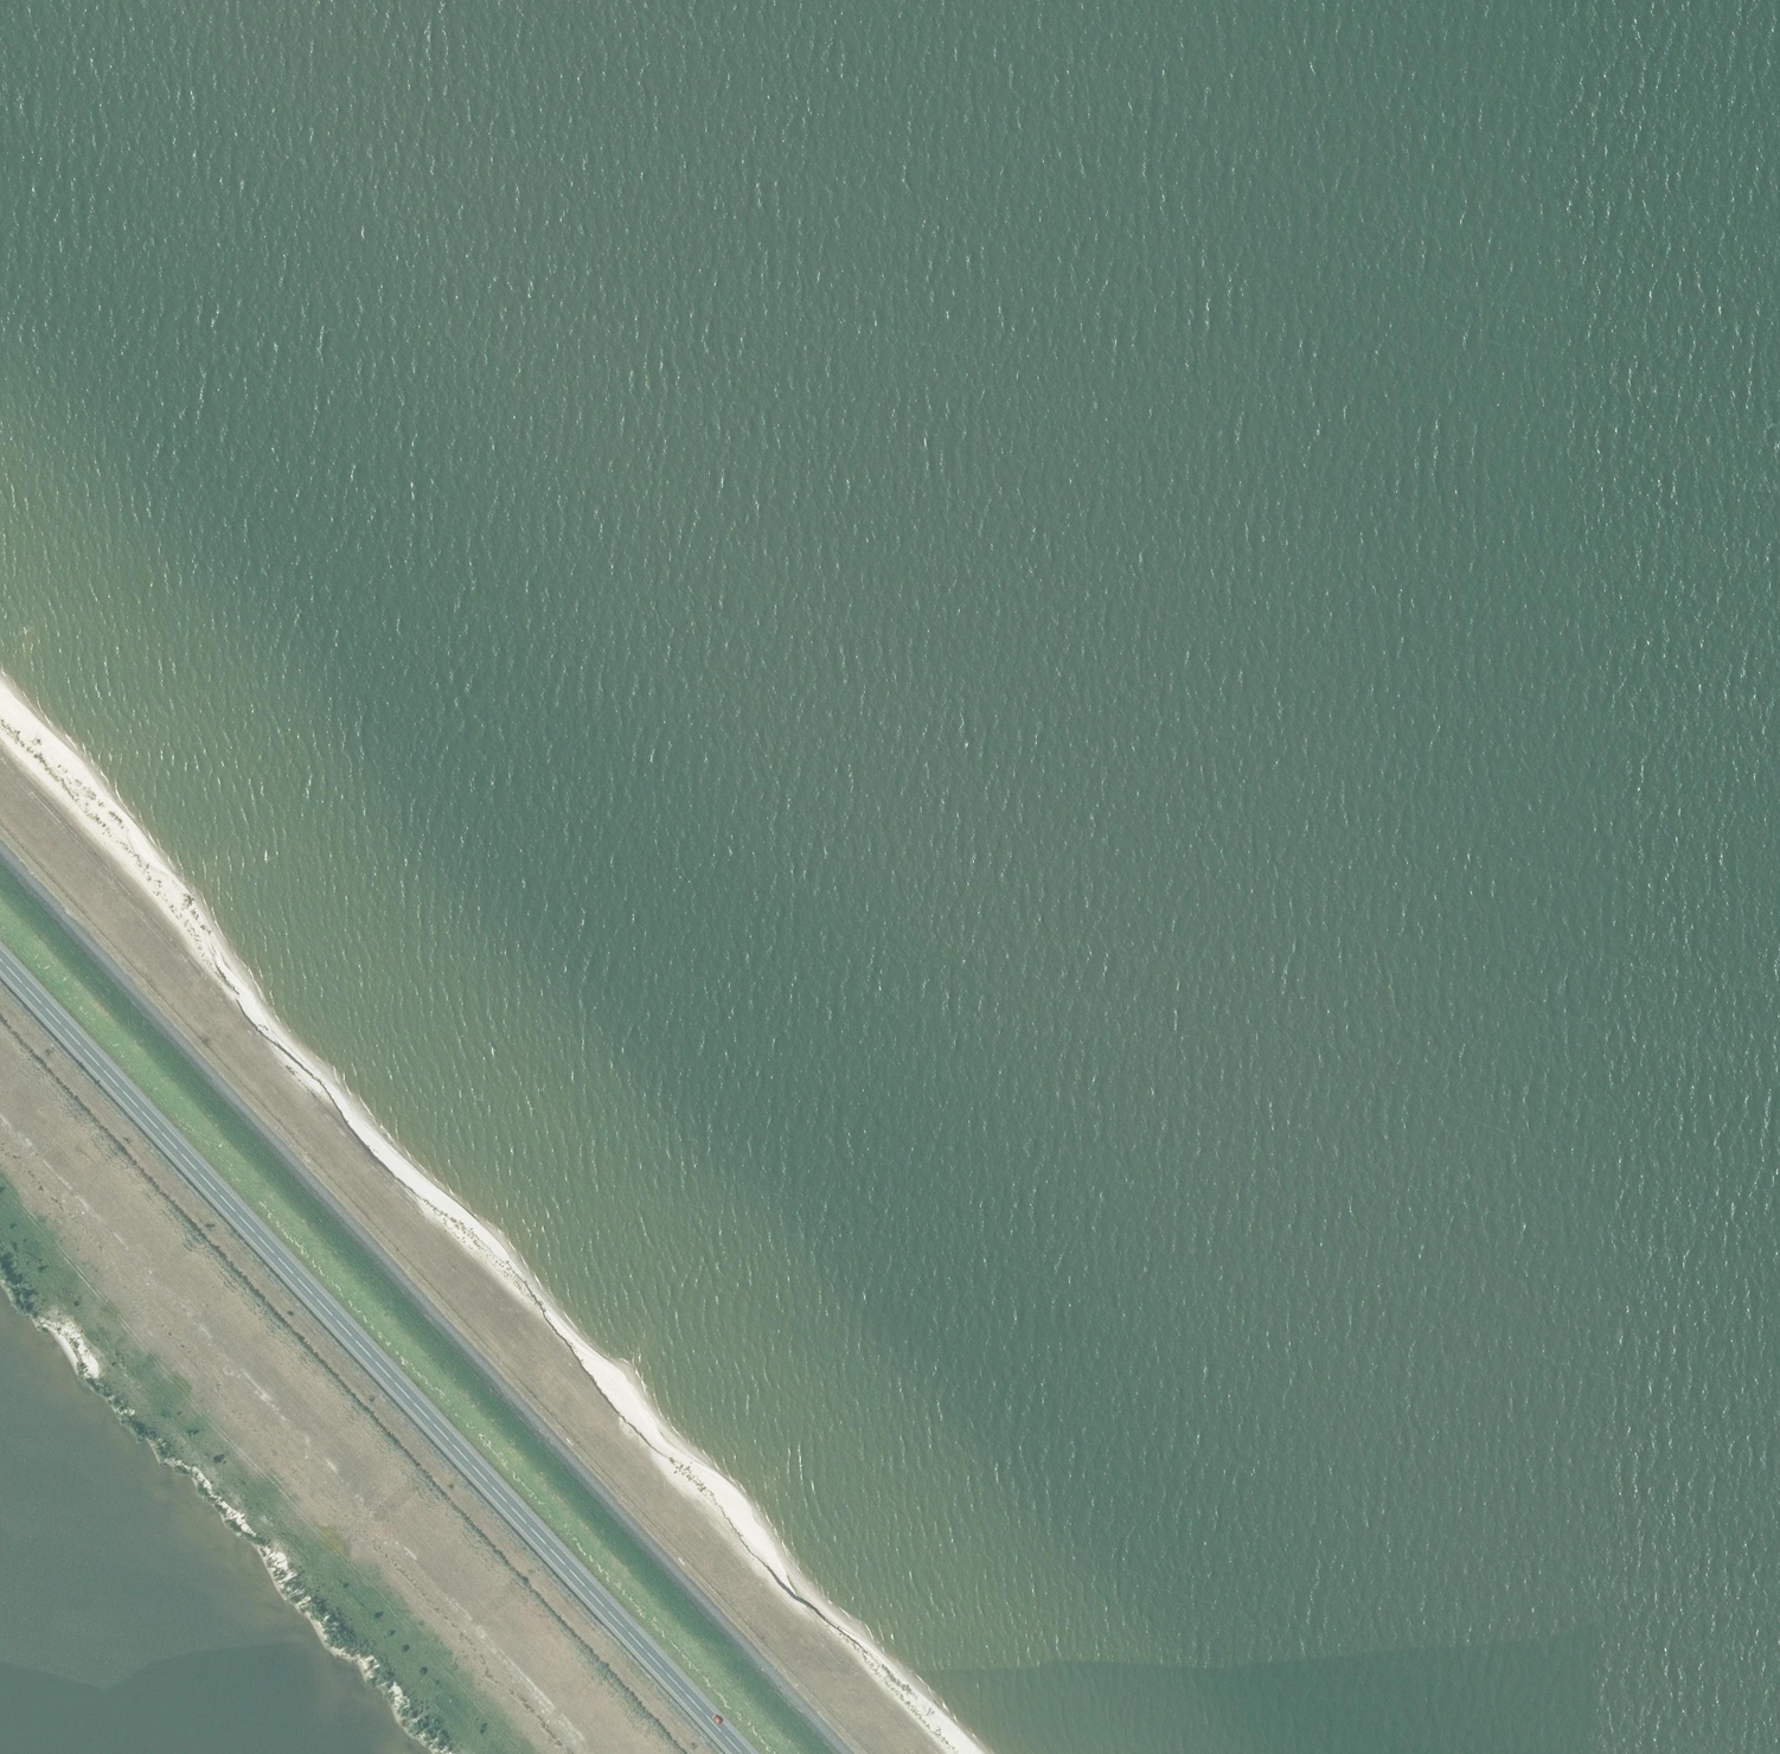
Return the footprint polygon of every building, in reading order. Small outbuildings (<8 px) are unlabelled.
[(15,968),(23,977),(38,993),(43,989),(28,973),(32,969),(23,960),(15,968)]
